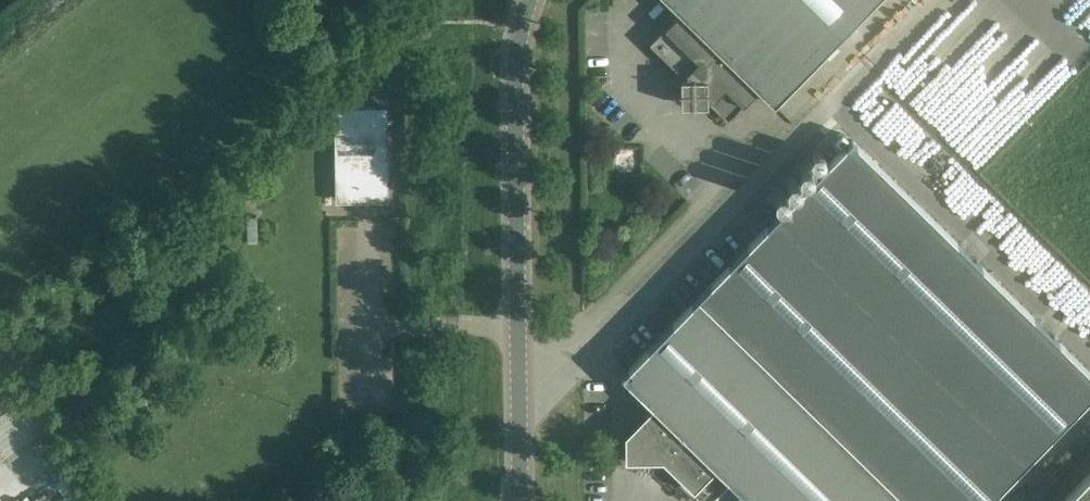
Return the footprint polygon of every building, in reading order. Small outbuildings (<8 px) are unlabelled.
[(876,0),(667,0),(680,12),(650,43),(685,78),(681,78),(681,105),(708,105),(708,100),(728,120),(759,89),(774,104),(876,0)] [(387,91),(373,69),(364,75),(379,97),(387,91)] [(346,170),(346,202),(389,201),(387,106),(321,107),(322,141),(335,141),(336,170),(346,170)] [(750,500),(988,500),(1089,397),(1089,371),(852,139),(622,375),(653,406),(625,435),(625,461),(663,460),(694,491),(716,468),(750,500)] [(246,218),(246,241),(260,241),(260,217),(246,218)] [(1080,304),(1089,314),(1089,295),(1080,304)] [(1061,500),(1089,500),(1089,472),(1061,500)]
